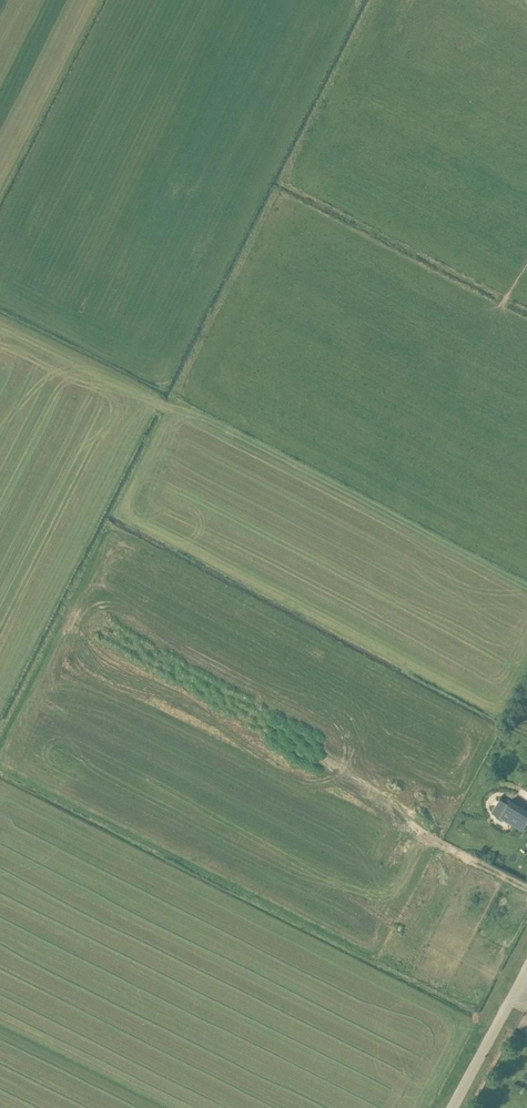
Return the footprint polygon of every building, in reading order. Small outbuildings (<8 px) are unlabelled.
[(515,791),(526,797),(526,781),(521,778),(515,791)] [(500,799),(492,812),(500,817),(508,803),(500,799)] [(500,817),(523,831),(526,823),(526,819),(514,811),(518,805),(511,800),(510,800),(508,803),(500,817)]
